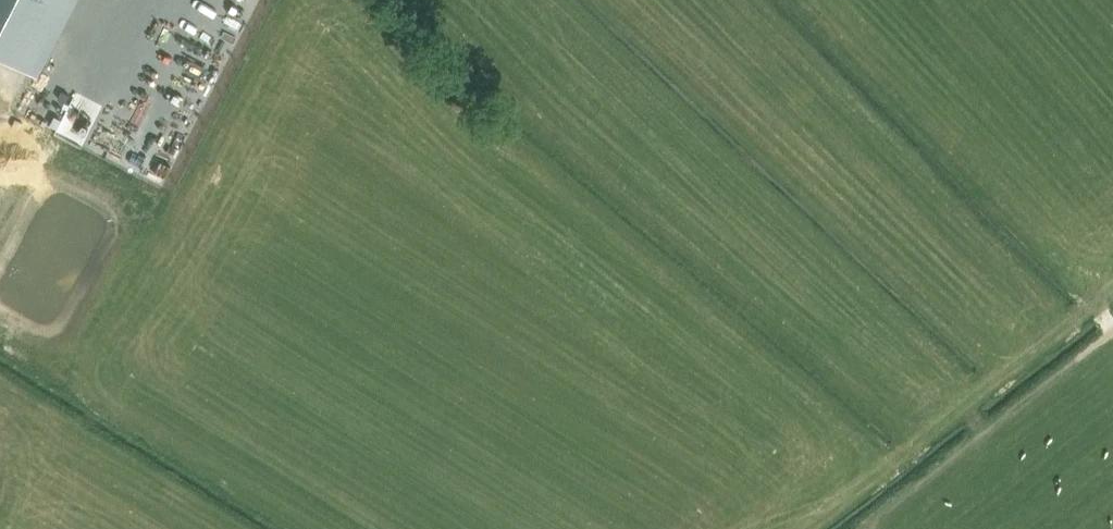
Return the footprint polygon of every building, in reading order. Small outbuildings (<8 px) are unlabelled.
[(37,72),(74,0),(0,0),(0,52),(37,72)]
